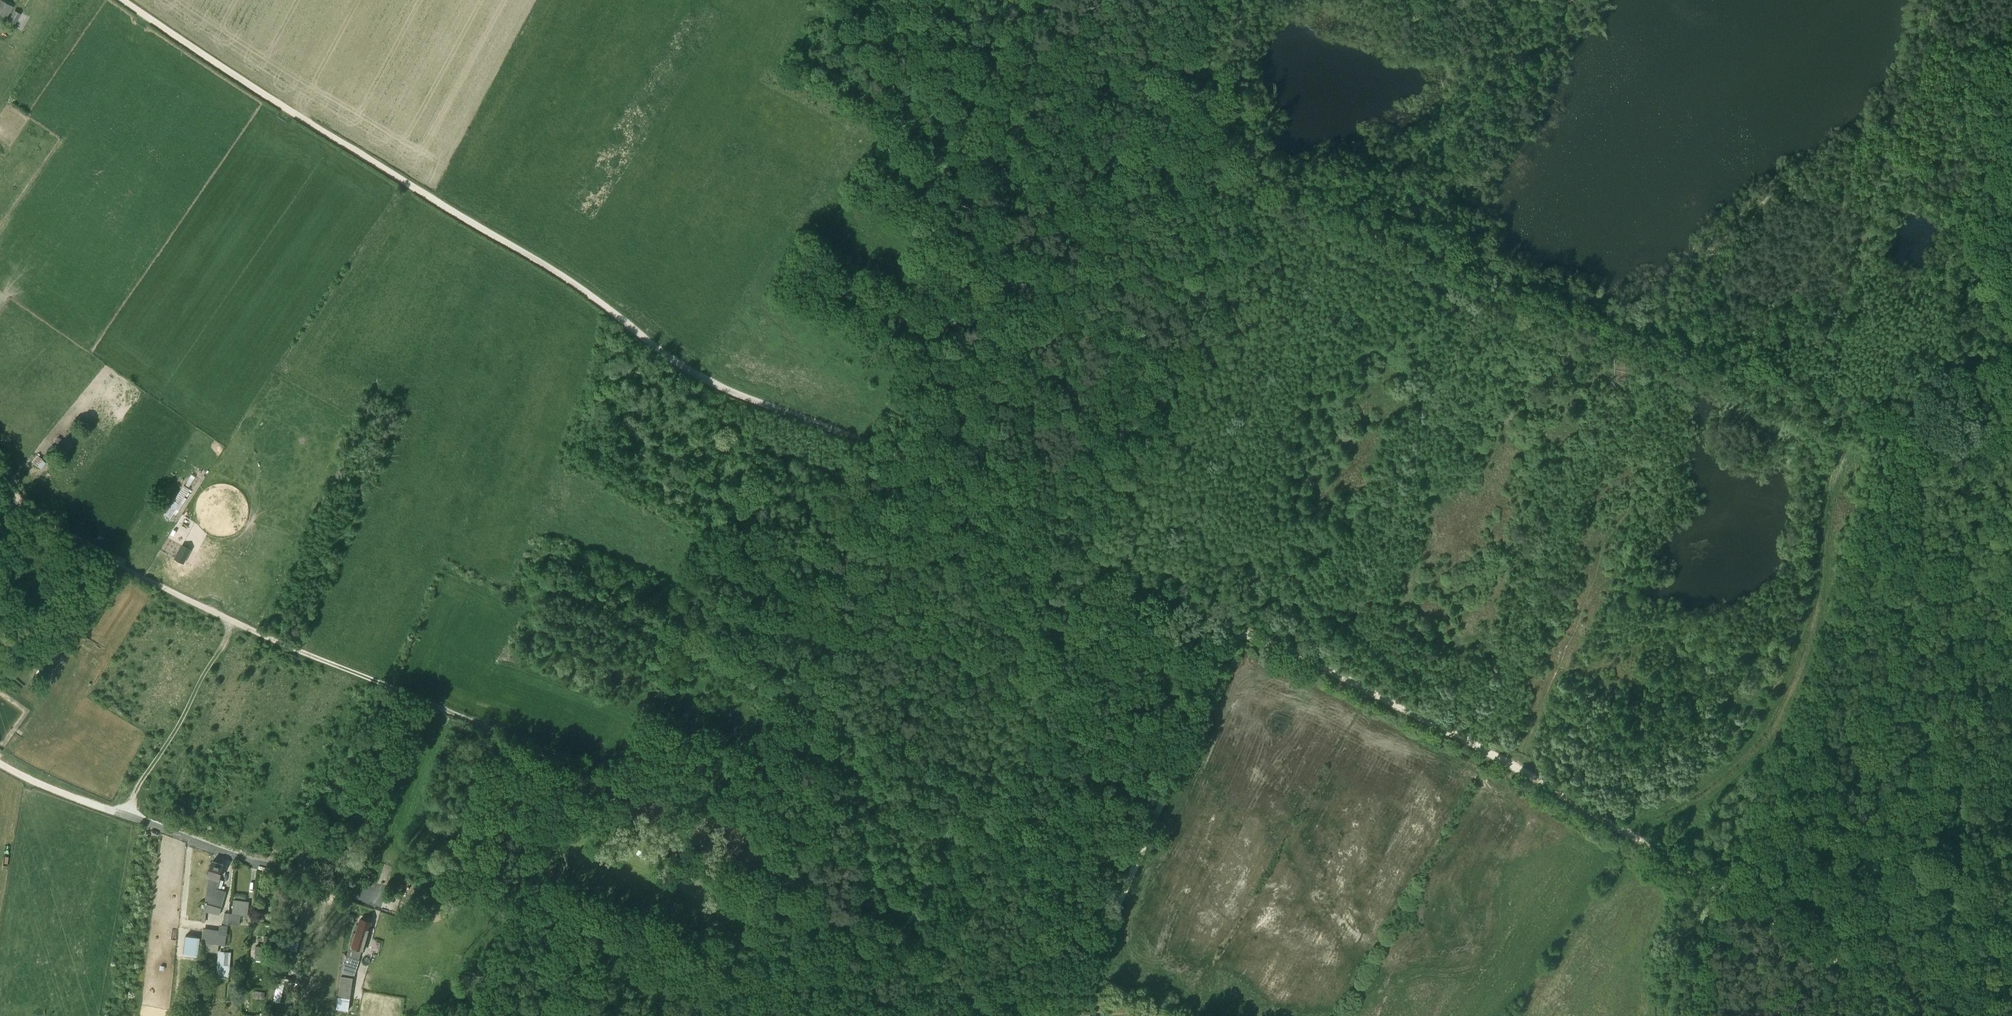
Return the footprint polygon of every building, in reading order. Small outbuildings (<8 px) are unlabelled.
[(13,5),(2,0),(0,0),(0,15),(6,18),(13,5)] [(13,27),(21,14),(14,10),(7,23),(13,27)] [(168,515),(177,519),(193,488),(184,483),(168,515)] [(174,558),(184,563),(191,549),(182,544),(174,558)] [(77,634),(86,620),(81,617),(73,631),(77,634)] [(219,915),(227,891),(218,889),(220,880),(219,879),(224,864),(213,861),(208,876),(207,890),(204,911),(219,915)] [(247,916),(249,902),(234,900),(232,914),(228,913),(227,924),(239,926),(241,915),(247,916)] [(350,998),(353,978),(362,949),(360,949),(363,937),(366,938),(371,922),(361,919),(350,956),(344,954),(338,997),(350,998)] [(225,945),(228,926),(220,925),(219,930),(203,928),(201,942),(202,942),(201,950),(218,952),(219,945),(225,945)] [(271,954),(272,936),(265,936),(264,946),(256,946),(256,953),(271,954)] [(186,938),(184,956),(199,957),(200,939),(186,938)] [(229,977),(231,952),(219,951),(217,971),(219,971),(219,976),(229,977)] [(263,991),(254,990),(253,999),(262,999),(263,991)]
